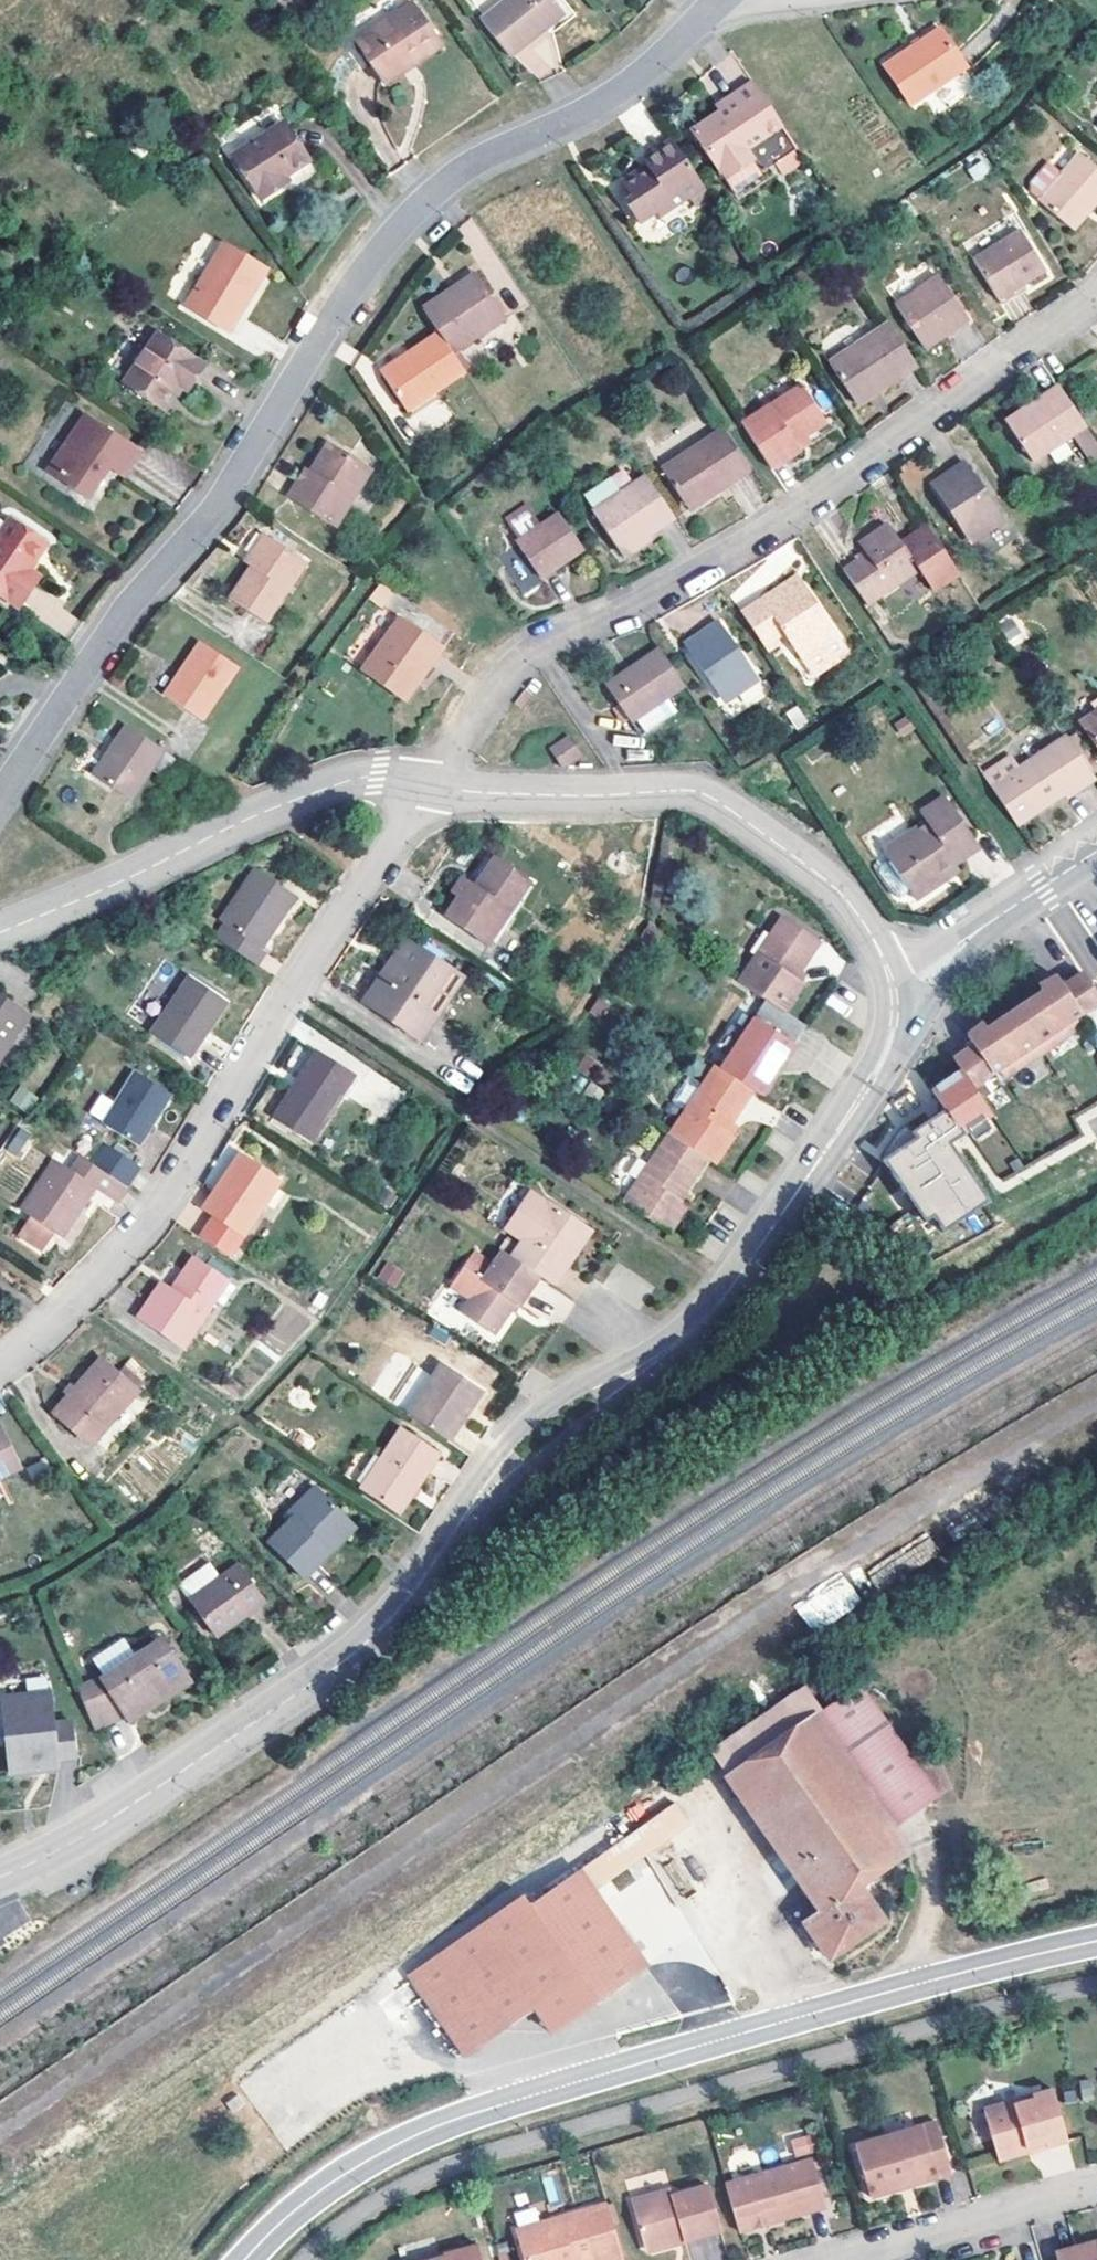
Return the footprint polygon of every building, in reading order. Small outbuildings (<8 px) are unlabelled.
[(484,23),(512,62),(541,42),(538,38),(568,18),(554,0),(517,0),(484,23)] [(383,78),(438,40),(413,5),(359,42),(383,78)] [(948,32),(893,68),(919,108),(975,72),(948,32)] [(438,40),(383,78),(389,87),(443,49),(438,40)] [(694,128),(721,169),(751,149),(748,143),(779,122),(752,81),(725,97),(730,104),(694,128)] [(285,123),(233,157),(264,204),(284,191),(280,185),(312,164),(285,123)] [(698,207),(713,198),(675,139),(646,159),(649,165),(625,181),(634,196),(627,202),(640,223),(657,213),(660,217),(692,197),(698,207)] [(751,149),(721,169),(724,175),(754,155),(751,149)] [(1096,191),(1096,167),(1084,156),(1072,169),(1096,191)] [(1072,169),(1042,202),(1075,230),(1096,206),(1096,191),(1072,169)] [(1029,231),(981,259),(1006,300),(1052,273),(1029,231)] [(269,275),(227,249),(188,311),(229,336),(269,275)] [(941,278),(899,306),(928,349),(970,321),(941,278)] [(420,312),(437,337),(452,358),(508,322),(481,279),(455,296),(452,292),(420,312)] [(891,326),(865,343),(893,385),(920,368),(891,326)] [(161,412),(178,385),(183,377),(196,386),(208,369),(157,337),(123,386),(161,412)] [(406,416),(465,377),(452,358),(437,337),(400,362),(402,366),(383,379),(406,416)] [(893,385),(865,343),(831,365),(857,403),(883,385),(886,390),(893,385)] [(183,377),(178,385),(191,393),(196,386),(183,377)] [(745,427),(776,472),(803,453),(798,445),(829,423),(804,388),(745,427)] [(1038,464),(1078,439),(1090,431),(1062,390),(1048,399),(1049,403),(1013,426),(1038,464)] [(143,454),(91,418),(57,467),(76,482),(73,490),(91,503),(119,464),(131,471),(143,454)] [(1096,463),(1096,442),(1090,431),(1078,439),(1093,464),(1096,463)] [(723,434),(667,474),(694,514),(752,475),(723,434)] [(379,477),(338,448),(319,475),(314,472),(296,499),(341,530),(379,477)] [(1005,524),(965,468),(948,479),(952,483),(935,494),(968,540),(978,534),(982,539),(1005,524)] [(623,557),(679,522),(651,480),(594,516),(623,557)] [(541,576),(582,550),(555,511),(515,538),(541,576)] [(14,521),(0,542),(0,593),(24,609),(45,580),(33,570),(49,546),(14,521)] [(840,571),(865,607),(917,572),(899,546),(886,527),(861,544),(865,550),(852,559),(855,562),(840,571)] [(899,546),(917,572),(932,593),(957,577),(924,529),(899,546)] [(302,568),(259,538),(240,565),(247,571),(222,610),(255,635),(302,568)] [(749,615),(769,645),(791,632),(817,674),(853,650),(806,583),(784,596),(782,593),(749,615)] [(1010,618),(999,626),(1011,645),(1022,638),(1010,618)] [(444,648),(401,619),(364,673),(402,699),(426,666),(429,668),(444,648)] [(691,653),(722,701),(737,692),(740,697),(762,682),(723,626),(708,635),(710,639),(691,653)] [(245,669),(209,646),(172,699),(206,723),(245,669)] [(665,702),(687,687),(663,653),(607,690),(641,739),(675,716),(665,702)] [(1081,728),(1096,751),(1096,717),(1081,728)] [(136,799),(169,752),(132,726),(98,775),(136,799)] [(563,769),(583,757),(570,738),(551,751),(563,769)] [(992,791),(1017,827),(1063,797),(1067,801),(1083,791),(1096,781),(1068,740),(1022,770),(1013,757),(983,777),(992,791)] [(980,856),(953,814),(928,829),(934,840),(892,868),(916,905),(951,883),(947,877),(980,856)] [(533,877),(493,849),(473,877),(468,871),(457,886),(464,890),(450,909),(490,937),(533,877)] [(219,938),(260,966),(267,953),(263,949),(296,898),(255,871),(222,922),(225,927),(219,938)] [(744,985),(788,1015),(808,986),(798,980),(823,942),(788,919),(744,985)] [(443,998),(449,1002),(464,980),(408,940),(365,1001),(409,1032),(425,1011),(431,1014),(443,998)] [(952,1061),(959,1071),(971,1088),(1001,1067),(1007,1075),(1073,1027),(1069,1021),(1096,1002),(1096,993),(1083,972),(1066,984),(1062,987),(1054,976),(1039,988),(1043,994),(1036,999),(992,1031),(988,1034),(981,1025),(963,1039),(970,1049),(963,1054),(952,1061)] [(230,1004),(193,977),(154,1033),(188,1057),(202,1038),(205,1040),(230,1004)] [(0,995),(0,1059),(30,1016),(0,995)] [(422,1041),(449,1002),(443,998),(431,1014),(425,1011),(409,1032),(422,1041)] [(601,1001),(593,1014),(602,1020),(611,1007),(601,1001)] [(756,1093),(765,1099),(800,1047),(758,1021),(725,1071),(756,1093)] [(356,1079),(323,1056),(305,1081),(301,1078),(275,1116),(312,1141),(356,1079)] [(675,1136),(710,1160),(756,1093),(725,1071),(721,1069),(675,1136)] [(174,1095),(137,1071),(103,1122),(141,1147),(174,1095)] [(971,1088),(959,1071),(929,1091),(942,1110),(909,1132),(904,1125),(896,1131),(877,1158),(911,1208),(919,1203),(929,1218),(940,1233),(987,1202),(948,1145),(965,1133),(982,1121),(990,1116),(971,1088)] [(18,1085),(9,1102),(28,1112),(37,1096),(18,1085)] [(982,1121),(965,1133),(971,1140),(987,1129),(982,1121)] [(5,1149),(18,1156),(30,1134),(16,1127),(5,1149)] [(628,1205),(673,1236),(693,1206),(683,1199),(710,1160),(675,1136),(628,1205)] [(92,1163),(125,1186),(139,1164),(104,1143),(92,1163)] [(207,1207),(215,1214),(244,1235),(281,1181),(244,1155),(226,1183),(223,1180),(207,1207)] [(115,1202),(125,1186),(92,1163),(84,1158),(75,1172),(59,1162),(26,1212),(53,1231),(63,1237),(95,1190),(115,1202)] [(524,1238),(511,1257),(544,1278),(555,1286),(593,1230),(550,1202),(549,1203),(532,1192),(508,1226),(524,1238)] [(919,1203),(911,1208),(921,1223),(929,1218),(919,1203)] [(244,1235),(215,1214),(200,1233),(229,1255),(244,1235)] [(53,1231),(29,1215),(17,1232),(41,1249),(53,1231)] [(522,1307),(544,1278),(511,1257),(505,1252),(497,1265),(477,1253),(455,1288),(474,1301),(466,1312),(497,1335),(517,1305),(522,1307)] [(385,1262),(377,1279),(395,1288),(404,1270),(385,1262)] [(163,1286),(138,1323),(183,1353),(216,1304),(210,1300),(222,1282),(194,1263),(172,1292),(163,1286)] [(210,1300),(216,1304),(223,1309),(235,1291),(222,1282),(210,1300)] [(408,1413),(447,1439),(481,1387),(444,1361),(408,1413)] [(100,1365),(55,1418),(89,1448),(136,1396),(115,1379),(100,1365)] [(115,1379),(136,1396),(143,1388),(123,1370),(115,1379)] [(438,1452),(400,1426),(362,1484),(398,1509),(438,1452)] [(0,1428),(0,1480),(21,1469),(0,1428)] [(319,1486),(293,1511),(298,1517),(271,1543),(305,1578),(331,1553),(326,1547),(353,1523),(319,1486)] [(268,1602),(242,1565),(218,1583),(206,1568),(178,1590),(178,1598),(186,1607),(193,1602),(214,1634),(243,1613),(246,1618),(268,1602)] [(846,1574),(794,1598),(809,1631),(861,1607),(846,1574)] [(79,1687),(96,1730),(126,1718),(131,1722),(193,1682),(165,1638),(104,1677),(79,1687)] [(819,1716),(897,1829),(942,1798),(862,1686),(819,1716)] [(18,1767),(51,1764),(50,1756),(78,1753),(74,1711),(52,1713),(51,1700),(42,1691),(10,1695),(13,1717),(18,1767)] [(897,1829),(819,1716),(728,1779),(822,1913),(804,1924),(830,1962),(888,1922),(863,1887),(913,1852),(897,1829)] [(659,1818),(535,1907),(601,1999),(649,1965),(597,1891),(672,1839),(659,1818)] [(525,1895),(412,1974),(468,2055),(537,2007),(555,2032),(601,1999),(535,1907),(526,1894),(525,1895)] [(1072,2144),(1057,2092),(989,2111),(1003,2163),(1072,2144)] [(957,2175),(943,2124),(861,2146),(875,2198),(957,2175)] [(813,2152),(809,2135),(789,2140),(794,2157),(813,2152)] [(819,2162),(732,2185),(744,2233),(832,2209),(819,2162)] [(715,2187),(679,2197),(677,2190),(637,2201),(649,2247),(658,2251),(674,2246),(679,2239),(678,2236),(687,2233),(689,2242),(727,2232),(715,2187)] [(610,2204),(519,2230),(528,2259),(623,2259),(626,2259),(610,2204)] [(689,2242),(687,2233),(678,2236),(679,2239),(674,2246),(681,2245),(689,2242)] [(447,2254),(448,2256),(435,2259),(485,2259),(481,2245),(447,2254)] [(1082,2249),(1061,2255),(1062,2259),(1096,2259),(1096,2245),(1082,2249)]
